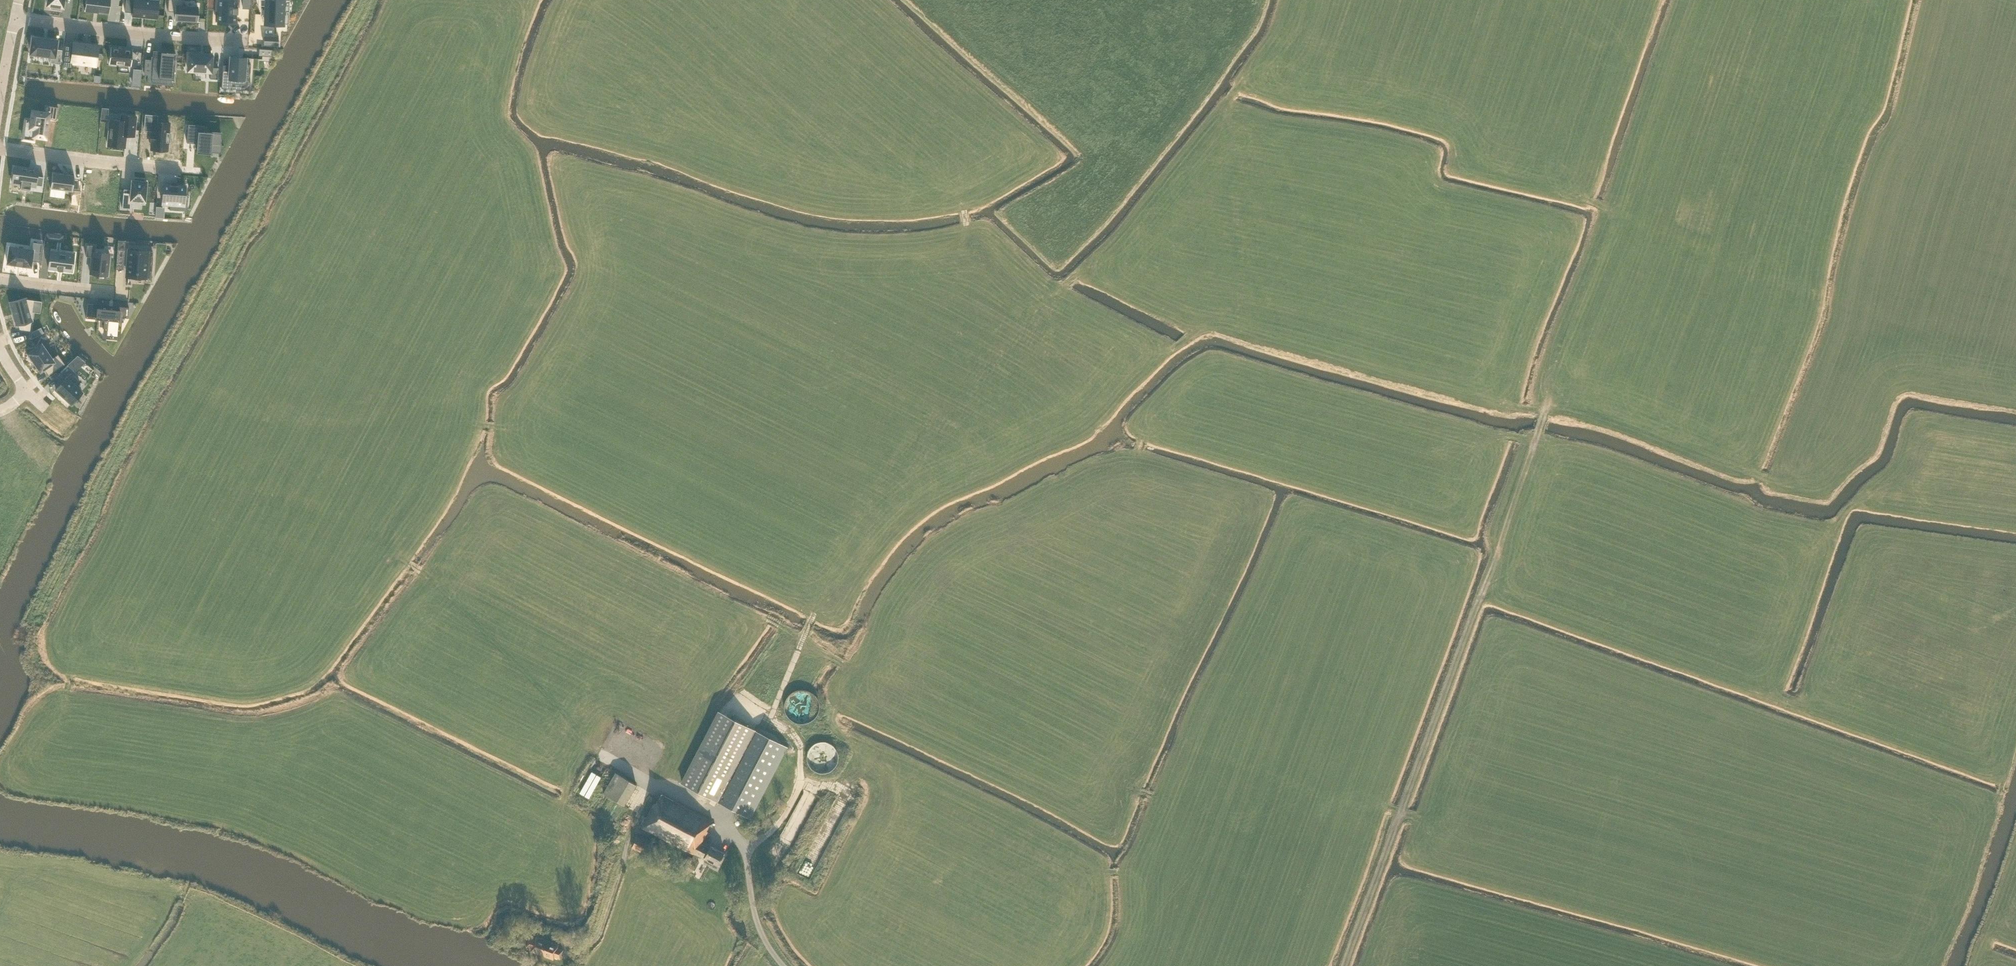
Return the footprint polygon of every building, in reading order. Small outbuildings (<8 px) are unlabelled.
[(47,5),(51,6),(51,8),(60,9),(61,7),(63,7),(64,0),(48,0),(47,5)] [(85,11),(109,13),(110,5),(118,6),(119,0),(87,0),(85,11)] [(125,12),(133,13),(133,16),(157,18),(159,1),(148,0),(126,0),(125,12)] [(168,11),(176,11),(175,20),(197,21),(198,7),(182,6),(183,0),(168,0),(168,11)] [(217,22),(236,23),(237,0),(218,0),(217,22)] [(265,24),(284,25),(285,0),(266,0),(265,24)] [(57,41),(33,38),(31,53),(52,56),(51,62),(60,63),(61,51),(56,50),(57,41)] [(66,46),(63,66),(71,67),(72,62),(96,66),(99,46),(73,43),(73,47),(66,46)] [(133,50),(111,47),(109,63),(131,66),(133,50)] [(174,80),(176,53),(161,52),(161,57),(151,57),(150,72),(144,71),(144,72),(148,72),(147,82),(152,83),(159,83),(160,79),(174,80)] [(204,55),(189,54),(188,70),(211,72),(210,79),(218,79),(219,68),(211,67),(212,56),(204,55),(204,54),(204,55)] [(223,70),(221,88),(232,89),(232,83),(244,84),(247,58),(230,57),(229,71),(223,70)] [(58,107),(45,105),(44,112),(33,111),(30,126),(25,125),(23,139),(33,140),(34,136),(46,138),(47,128),(48,128),(48,127),(47,127),(48,123),(49,124),(49,123),(48,123),(49,119),(56,120),(58,107)] [(108,146),(125,147),(126,135),(134,136),(136,117),(121,115),(121,120),(110,119),(110,122),(109,121),(108,127),(110,127),(108,146)] [(145,115),(144,130),(152,130),(152,133),(150,133),(150,135),(151,135),(151,140),(150,140),(150,141),(151,141),(151,149),(167,150),(168,141),(170,141),(171,133),(169,133),(169,122),(157,122),(157,115),(145,115)] [(201,125),(188,124),(187,143),(197,144),(197,153),(211,154),(211,145),(220,146),(221,133),(199,132),(199,126),(201,126),(201,125)] [(12,175),(13,175),(12,183),(21,184),(21,189),(30,191),(31,186),(36,186),(36,185),(42,186),(44,177),(43,177),(42,178),(37,177),(38,171),(14,167),(13,173),(12,175)] [(74,175),(53,172),(51,189),(72,191),(74,175)] [(123,193),(122,208),(130,209),(131,200),(145,201),(147,181),(144,181),(145,179),(135,178),(135,180),(132,180),(131,193),(123,193)] [(164,184),(162,204),(184,206),(186,186),(164,184)] [(7,263),(31,266),(32,260),(40,262),(42,244),(34,242),(33,250),(10,246),(7,263)] [(92,257),(90,274),(107,275),(110,253),(93,252),(94,246),(87,245),(86,256),(92,257)] [(49,250),(47,269),(72,272),(74,253),(49,250)] [(130,250),(128,277),(145,278),(145,277),(151,278),(153,252),(147,251),(130,250)] [(26,298),(10,302),(16,325),(18,324),(20,329),(29,330),(34,300),(26,299),(26,298)] [(87,307),(86,318),(107,320),(105,335),(117,337),(119,318),(128,319),(129,307),(120,306),(119,310),(87,307)] [(51,359),(41,344),(28,353),(29,354),(27,356),(31,362),(33,361),(40,371),(44,368),(48,375),(65,364),(58,354),(51,359)] [(71,373),(56,389),(62,395),(61,395),(62,396),(62,395),(65,397),(64,398),(65,398),(71,403),(82,392),(73,384),(78,379),(71,373)] [(51,403),(45,410),(53,416),(59,409),(51,403)] [(784,708),(784,710),(784,711),(785,713),(785,714),(786,716),(787,717),(788,718),(789,719),(790,721),(792,722),(793,722),(794,723),(796,724),(797,724),(799,725),(801,725),(803,725),(804,725),(806,724),(808,723),(810,723),(811,722),(813,721),(814,720),(815,719),(816,717),(817,716),(817,715),(818,713),(818,712),(819,710),(819,708),(819,706),(819,705),(818,703),(818,701),(817,699),(816,698),(815,696),(814,695),(813,694),(812,693),(811,692),(810,692),(808,691),(806,690),(805,690),(803,689),(801,689),(800,689),(798,690),(796,690),(795,691),(793,692),(791,693),(790,693),(789,694),(788,695),(788,696),(786,697),(786,699),(785,701),(784,702),(784,704),(784,705),(784,706),(784,708)] [(787,747),(752,729),(719,713),(682,784),(715,800),(736,811),(750,818),(754,811),(787,747)] [(813,754),(831,768),(844,752),(826,738),(813,754)] [(615,773),(603,793),(625,805),(636,785),(615,773)] [(719,865),(725,854),(710,847),(709,848),(702,845),(708,832),(707,831),(712,820),(662,795),(657,805),(655,804),(647,818),(645,817),(640,826),(695,855),(696,854),(719,865)] [(643,852),(647,843),(637,838),(633,848),(643,852)] [(560,958),(563,950),(558,948),(559,945),(537,937),(536,940),(530,938),(527,946),(533,948),(531,951),(553,959),(554,956),(560,958)]
